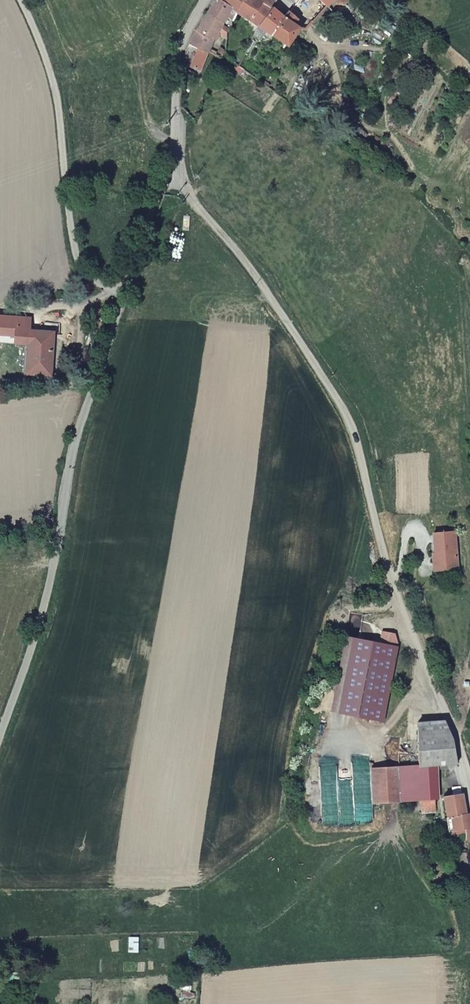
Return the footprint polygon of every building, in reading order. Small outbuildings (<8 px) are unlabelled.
[(206,15),(229,29),(235,16),(235,15),(245,0),(216,0),(206,15)] [(235,16),(256,30),(272,11),(270,9),(273,3),(270,0),(245,0),(235,15),(235,16)] [(295,4),(309,16),(306,19),(312,24),(319,16),(324,20),(331,13),(325,8),(317,0),(299,0),(295,4)] [(272,11),(256,30),(270,38),(283,19),(272,11)] [(270,38),(286,48),(299,31),(295,27),(298,21),(287,13),(283,19),(270,38)] [(182,66),(188,69),(200,75),(212,43),(219,31),(227,35),(227,33),(229,29),(206,15),(188,43),(182,66)] [(238,68),(235,64),(231,69),(244,79),(247,75),(238,68)] [(95,328),(101,314),(92,310),(86,324),(95,328)] [(51,329),(31,328),(23,328),(21,372),(46,374),(47,365),(42,365),(42,363),(45,364),(46,349),(49,349),(51,329)] [(439,568),(455,567),(453,531),(431,532),(433,553),(438,553),(439,568)] [(438,553),(433,553),(429,553),(430,569),(439,568),(438,553)] [(379,645),(352,639),(338,714),(383,722),(398,645),(394,636),(381,633),(379,645)] [(458,765),(451,733),(446,720),(416,722),(417,742),(418,766),(371,769),(373,804),(400,802),(421,801),(435,800),(440,799),(439,799),(437,766),(458,765)] [(454,796),(463,795),(461,787),(452,789),(454,796)] [(443,799),(451,836),(460,836),(461,838),(467,838),(468,840),(469,840),(469,813),(467,814),(463,795),(454,796),(450,797),(445,798),(443,799)] [(436,812),(435,800),(421,801),(422,813),(436,812)]
